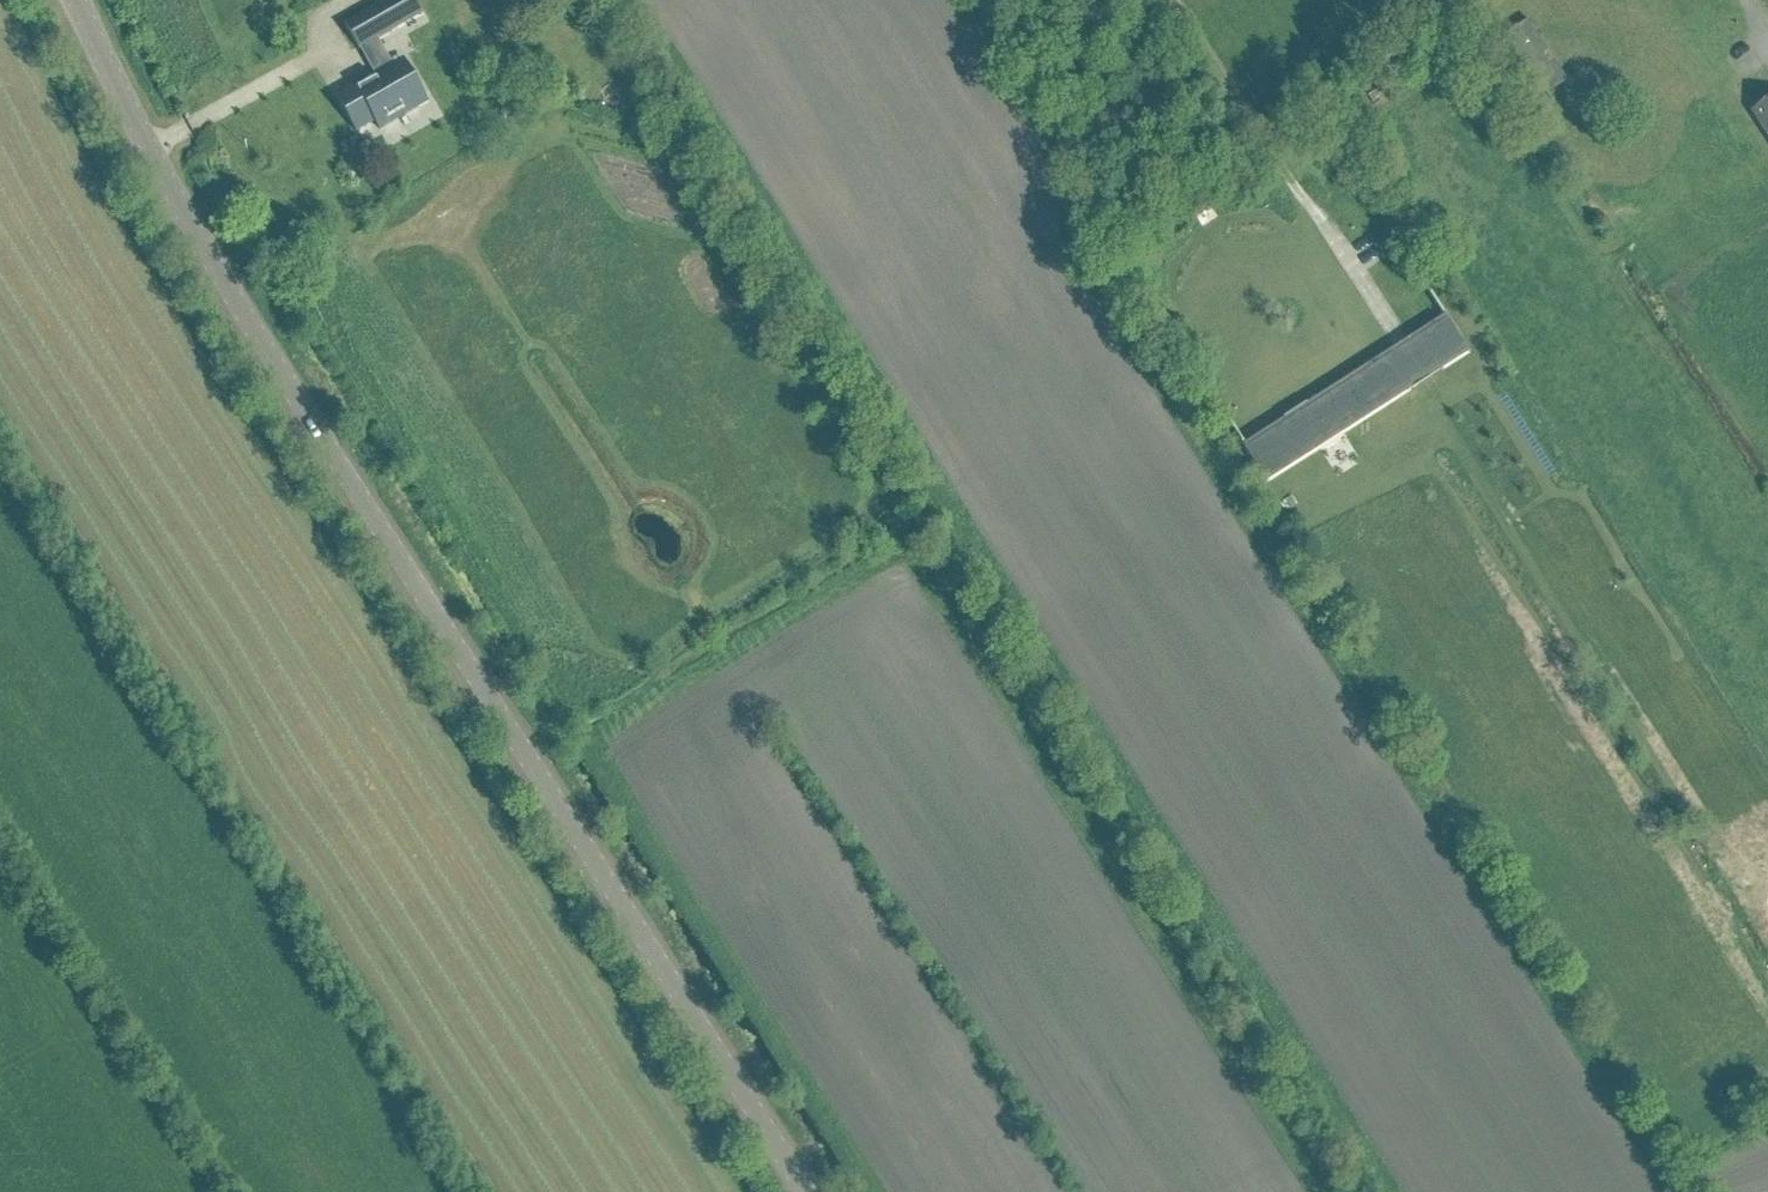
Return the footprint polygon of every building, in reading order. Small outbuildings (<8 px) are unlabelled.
[(378,6),(345,25),(360,50),(362,48),(375,41),(393,31),(378,6)] [(356,96),(337,107),(352,134),(371,123),(376,133),(415,111),(391,67),(390,68),(375,41),(362,48),(377,75),(351,89),(356,96)] [(1759,108),(1751,113),(1767,139),(1767,82),(1764,76),(1746,88),(1759,108)] [(1430,294),(1428,296),(1442,318),(1411,338),(1416,347),(1421,344),(1440,373),(1469,354),(1430,294)] [(1229,424),(1227,425),(1265,485),(1409,392),(1390,364),(1395,360),(1390,352),(1306,406),(1303,401),(1282,415),(1285,419),(1243,446),(1229,424)]
